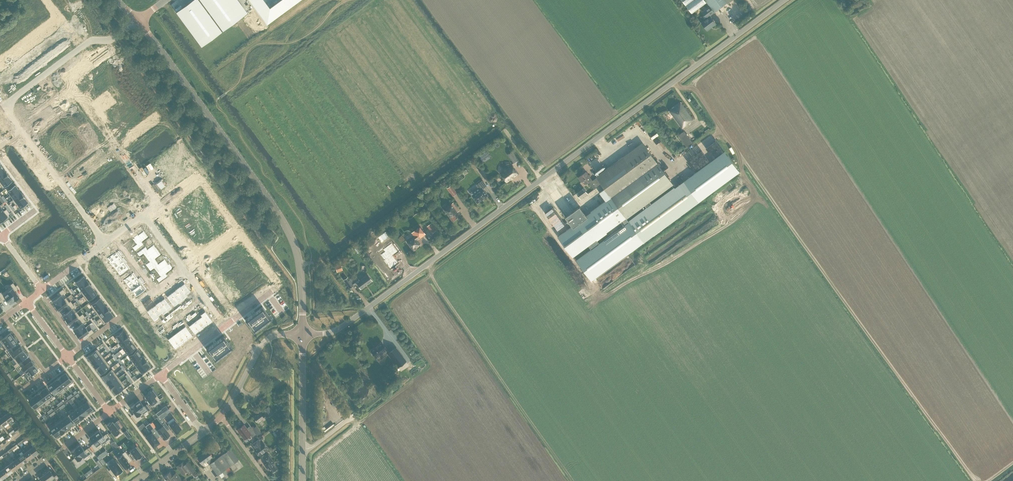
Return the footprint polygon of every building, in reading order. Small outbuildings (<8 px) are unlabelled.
[(176,12),(201,46),(243,15),(232,0),(193,0),(176,12)] [(267,24),(300,0),(279,0),(270,7),(264,0),(249,0),(267,24)] [(691,13),(707,2),(705,0),(682,0),(691,13)] [(707,2),(709,6),(701,11),(707,19),(710,16),(710,15),(728,2),(731,0),(705,0),(707,2)] [(710,16),(707,19),(702,23),(706,29),(711,25),(712,27),(716,24),(710,16)] [(52,34),(47,37),(49,40),(51,39),(54,43),(64,36),(60,32),(54,36),(52,34)] [(3,41),(7,47),(13,43),(6,34),(1,38),(0,37),(0,43),(3,41)] [(64,36),(54,43),(55,43),(58,47),(56,49),(58,52),(63,48),(61,46),(67,41),(63,37),(64,37),(64,36)] [(63,49),(58,53),(60,55),(62,54),(66,58),(75,52),(71,47),(65,51),(63,49)] [(75,52),(66,58),(66,59),(66,58),(69,63),(67,64),(69,67),(74,63),(72,61),(78,56),(75,52)] [(112,52),(108,56),(114,64),(118,60),(112,52)] [(103,59),(109,67),(114,64),(108,56),(103,59)] [(103,59),(99,62),(105,70),(109,67),(103,59)] [(26,60),(22,63),(25,67),(22,69),(26,74),(29,72),(28,71),(32,68),(26,60)] [(99,62),(94,66),(100,74),(105,70),(99,62)] [(10,72),(16,80),(20,77),(21,78),(24,76),(20,71),(17,73),(14,69),(10,72)] [(10,72),(5,75),(11,84),(16,80),(10,72)] [(80,78),(77,81),(81,86),(87,82),(89,84),(94,81),(92,78),(89,79),(86,74),(85,75),(84,75),(80,78)] [(5,76),(1,79),(7,87),(11,84),(5,75),(5,76)] [(118,78),(109,85),(113,90),(119,86),(121,89),(126,85),(124,82),(122,84),(118,78)] [(92,89),(87,93),(88,94),(87,95),(90,99),(99,92),(95,87),(97,85),(95,82),(90,86),(92,89)] [(45,89),(40,92),(46,100),(47,100),(46,100),(51,97),(48,93),(50,91),(47,86),(44,88),(45,89)] [(125,93),(119,98),(123,103),(132,96),(128,91),(130,89),(128,87),(123,90),(125,93)] [(40,92),(36,95),(42,104),(46,100),(40,92)] [(36,95),(32,98),(38,106),(42,104),(36,95)] [(32,98),(28,101),(34,109),(38,106),(32,98)] [(23,104),(20,106),(24,111),(26,109),(29,113),(34,109),(28,101),(23,105),(23,104)] [(149,101),(144,105),(150,113),(151,113),(150,113),(155,109),(149,101)] [(691,123),(690,122),(694,119),(681,102),(670,111),(683,128),(691,123)] [(144,105),(140,108),(146,116),(150,113),(144,105)] [(140,108),(136,111),(142,119),(146,116),(140,108)] [(0,115),(0,116),(2,119),(10,113),(8,109),(0,115)] [(113,111),(104,118),(107,121),(108,121),(109,122),(114,118),(116,121),(121,117),(119,114),(117,116),(113,111)] [(136,111),(131,115),(137,123),(142,119),(136,111)] [(10,113),(2,119),(5,122),(13,116),(10,113)] [(57,116),(52,120),(54,123),(57,121),(60,125),(69,118),(66,113),(59,119),(57,116)] [(13,116),(5,122),(8,126),(16,120),(13,116)] [(69,118),(60,125),(63,129),(60,131),(62,134),(67,130),(66,128),(72,123),(69,118)] [(120,125),(114,130),(118,135),(121,133),(126,130),(125,129),(126,129),(123,124),(125,122),(123,119),(118,123),(120,125)] [(16,120),(8,126),(11,130),(19,124),(16,120)] [(67,130),(62,134),(64,137),(67,135),(70,139),(80,132),(76,127),(69,133),(67,130)] [(686,147),(693,142),(684,131),(678,135),(686,147)] [(80,132),(70,139),(71,139),(74,143),(71,145),(73,148),(78,144),(76,142),(83,137),(79,132),(80,132)] [(31,138),(23,144),(26,149),(34,143),(31,138)] [(78,144),(73,148),(75,151),(78,149),(81,153),(90,146),(87,142),(80,147),(78,144)] [(34,143),(26,149),(29,153),(37,147),(34,143)] [(586,184),(589,182),(594,189),(601,184),(605,188),(600,192),(606,201),(587,215),(580,206),(574,211),(566,217),(565,217),(572,226),(559,236),(574,256),(588,245),(591,249),(577,260),(592,280),(615,263),(740,172),(725,151),(652,205),(649,202),(672,185),(642,143),(596,177),(597,178),(593,180),(592,180),(586,171),(578,177),(582,182),(583,181),(586,184)] [(90,146),(81,153),(84,157),(81,159),(83,162),(88,158),(87,156),(93,151),(90,146)] [(37,147),(29,153),(32,158),(41,151),(37,147)] [(41,151),(32,158),(33,158),(36,162),(44,156),(41,151)] [(512,151),(508,154),(514,163),(518,160),(512,151)] [(178,161),(182,166),(185,164),(190,170),(195,166),(191,161),(192,161),(189,157),(188,157),(187,156),(182,160),(179,156),(176,158),(178,161)] [(47,160),(39,166),(42,171),(51,165),(47,160)] [(173,168),(180,177),(184,174),(180,168),(182,166),(178,161),(176,163),(177,165),(173,168)] [(51,165),(42,171),(45,175),(54,169),(51,165)] [(504,171),(505,171),(501,174),(507,181),(517,174),(512,166),(508,169),(508,168),(507,167),(506,167),(505,168),(504,168),(504,170),(504,171)] [(180,177),(173,168),(169,171),(167,169),(164,171),(168,176),(170,174),(175,180),(179,177),(180,177)] [(54,169),(45,175),(46,176),(46,175),(49,179),(57,173),(54,169)] [(159,178),(165,188),(170,184),(165,178),(168,176),(164,171),(161,173),(163,175),(159,178)] [(0,176),(0,183),(9,176),(6,172),(0,176)] [(57,173),(49,179),(52,184),(60,178),(57,173)] [(0,183),(0,184),(3,188),(12,181),(9,176),(0,183)] [(165,188),(159,178),(158,179),(159,179),(155,182),(153,180),(152,178),(149,180),(150,182),(154,187),(156,185),(161,191),(165,187),(165,188)] [(480,190),(472,196),(478,203),(488,196),(483,188),(487,186),(483,180),(477,185),(480,190)] [(15,184),(7,190),(11,195),(18,189),(15,184)] [(457,193),(454,189),(451,185),(447,188),(453,196),(457,193)] [(18,189),(11,195),(14,199),(22,193),(18,189)] [(581,199),(588,193),(585,189),(580,193),(579,191),(576,193),(581,199)] [(192,192),(187,195),(189,198),(191,197),(194,201),(203,194),(200,190),(194,194),(192,192)] [(14,199),(12,200),(16,205),(17,204),(25,198),(25,197),(22,193),(14,199)] [(198,210),(203,206),(201,204),(207,199),(203,195),(204,194),(203,194),(194,201),(195,201),(198,205),(196,207),(198,210)] [(128,202),(124,205),(130,214),(135,210),(130,204),(133,202),(129,197),(126,199),(128,202)] [(25,198),(17,204),(20,208),(28,202),(25,198)] [(444,209),(446,211),(453,221),(457,218),(454,214),(459,210),(453,202),(444,209)] [(203,206),(198,210),(200,213),(202,211),(205,216),(214,209),(211,204),(205,209),(203,206)] [(117,206),(114,208),(118,213),(121,211),(125,217),(130,214),(124,205),(123,205),(124,205),(119,209),(117,206)] [(166,216),(168,219),(177,212),(173,206),(165,213),(167,216),(166,216)] [(565,225),(552,208),(545,213),(558,230),(565,225)] [(209,224),(214,221),(212,218),(218,214),(214,209),(205,216),(206,216),(209,220),(207,222),(209,224)] [(112,214),(107,218),(114,227),(116,225),(118,223),(114,217),(116,215),(113,210),(110,212),(112,214)] [(171,221),(173,224),(181,217),(177,212),(168,219),(170,221),(171,221)] [(186,223),(181,217),(173,224),(177,230),(186,223)] [(101,219),(98,221),(102,226),(104,224),(109,230),(112,228),(114,227),(107,218),(103,221),(101,219)] [(216,223),(214,221),(209,224),(211,227),(213,226),(216,230),(225,223),(222,219),(216,223)] [(435,232),(440,228),(435,221),(429,225),(435,232)] [(225,224),(225,223),(216,230),(217,230),(220,234),(217,236),(215,238),(217,241),(220,239),(225,235),(223,233),(228,228),(225,224)] [(93,228),(87,232),(94,241),(100,237),(95,231),(97,229),(94,224),(91,226),(93,228)] [(178,231),(183,237),(191,230),(187,225),(178,231)] [(407,241),(406,241),(413,250),(417,248),(417,247),(419,246),(419,245),(421,244),(418,240),(426,234),(420,226),(412,232),(415,236),(407,242),(407,241)] [(191,230),(183,237),(185,240),(184,240),(186,243),(195,236),(191,230)] [(137,244),(133,247),(135,250),(143,244),(141,242),(148,237),(143,231),(138,235),(137,235),(134,237),(134,238),(133,239),(137,244)] [(199,241),(195,236),(186,243),(188,245),(189,245),(191,248),(196,244),(198,246),(203,242),(201,240),(199,241)] [(229,248),(233,253),(242,246),(239,241),(229,248)] [(392,243),(384,249),(385,251),(381,254),(385,259),(384,260),(387,263),(388,263),(389,265),(391,268),(396,264),(395,264),(398,262),(392,255),(398,251),(392,243)] [(145,247),(137,253),(140,256),(143,253),(147,257),(157,250),(156,248),(155,248),(153,245),(147,250),(145,247)] [(242,246),(233,253),(237,257),(234,259),(236,262),(242,258),(240,255),(245,251),(242,246)] [(150,262),(146,265),(148,268),(156,262),(154,259),(160,254),(158,252),(157,250),(147,257),(150,262)] [(116,252),(107,258),(110,262),(109,262),(111,265),(120,258),(116,252)] [(242,258),(236,262),(239,264),(241,263),(244,267),(253,261),(249,256),(243,260),(242,258)] [(120,258),(111,265),(113,267),(114,267),(116,270),(125,263),(120,258)] [(209,273),(211,275),(220,268),(216,263),(218,261),(216,258),(216,259),(211,263),(212,265),(207,269),(209,272),(209,273)] [(156,262),(148,268),(151,271),(154,268),(158,272),(168,264),(164,260),(158,264),(156,262)] [(253,261),(244,267),(244,268),(244,267),(248,272),(245,273),(247,276),(252,272),(250,270),(256,265),(253,261)] [(125,263),(116,270),(120,275),(129,269),(125,263)] [(161,276),(157,279),(159,282),(167,276),(165,274),(172,269),(171,268),(172,268),(169,264),(168,265),(168,264),(158,272),(161,276)] [(213,277),(215,280),(224,274),(220,268),(211,275),(213,278),(213,277)] [(255,282),(264,275),(260,270),(254,275),(252,272),(247,276),(249,279),(251,277),(255,282)] [(133,274),(124,280),(128,286),(137,280),(133,274)] [(228,280),(224,274),(215,280),(219,286),(228,280)] [(264,275),(255,282),(258,286),(256,288),(258,291),(263,287),(261,284),(267,280),(264,276),(264,275)] [(344,280),(350,288),(357,283),(361,289),(372,281),(367,275),(359,280),(358,278),(352,283),(348,277),(344,280)] [(84,276),(76,282),(79,286),(87,280),(84,276)] [(87,280),(79,286),(82,290),(80,292),(81,292),(90,284),(87,280)] [(137,280),(128,286),(130,289),(132,292),(141,285),(137,280)] [(221,288),(225,293),(234,287),(229,281),(221,288)] [(7,290),(15,300),(19,297),(15,291),(18,289),(13,283),(10,285),(11,286),(7,290)] [(180,286),(180,287),(187,296),(186,295),(190,291),(184,283),(180,287),(180,286)] [(90,284),(81,292),(84,296),(93,289),(90,285),(91,285),(90,284)] [(141,285),(132,292),(134,294),(137,297),(145,291),(141,285)] [(180,287),(175,290),(183,300),(187,296),(180,287)] [(234,287),(225,293),(227,296),(227,297),(228,299),(238,292),(234,287)] [(59,296),(53,301),(56,305),(55,306),(56,306),(66,298),(64,299),(61,295),(65,292),(63,289),(57,294),(59,296)] [(93,289),(84,296),(87,301),(89,299),(96,294),(97,293),(93,289)] [(7,290),(3,293),(1,292),(0,293),(0,296),(3,300),(6,298),(10,304),(14,300),(15,300),(7,290)] [(175,290),(171,293),(178,303),(183,300),(175,290)] [(242,298),(238,292),(228,299),(230,302),(231,301),(233,304),(239,300),(241,303),(246,299),(247,298),(245,296),(244,296),(242,298)] [(171,293),(167,297),(174,306),(178,303),(171,293)] [(66,298),(56,306),(59,310),(66,305),(68,308),(73,304),(71,301),(69,302),(66,298)] [(100,298),(90,305),(94,309),(103,302),(100,298)] [(160,301),(167,311),(172,308),(165,298),(160,301)] [(160,301),(156,305),(163,314),(167,311),(160,301)] [(103,302),(94,309),(97,314),(106,306),(103,302)] [(69,310),(63,315),(66,319),(66,320),(77,312),(76,312),(75,313),(72,309),(75,307),(73,304),(68,308),(69,310)] [(152,308),(151,308),(159,318),(159,317),(158,316),(162,313),(163,315),(163,314),(156,305),(152,308)] [(106,306),(97,314),(100,318),(110,311),(107,306),(106,306)] [(263,306),(245,320),(254,332),(272,318),(263,306)] [(151,308),(147,311),(154,321),(159,318),(151,308)] [(110,311),(100,318),(104,323),(113,315),(110,311)] [(205,311),(201,315),(208,324),(213,321),(205,311)] [(77,312),(66,320),(69,324),(76,319),(78,322),(85,317),(83,314),(80,316),(77,312)] [(202,316),(198,319),(204,328),(204,327),(208,324),(208,325),(208,324),(201,315),(202,316)] [(80,324),(73,329),(77,333),(76,334),(77,334),(86,327),(85,327),(82,323),(85,321),(83,318),(85,317),(78,322),(80,324)] [(198,319),(193,323),(199,331),(204,328),(198,319)] [(193,323),(189,326),(195,334),(199,331),(193,323)] [(186,326),(181,329),(188,339),(193,336),(186,326)] [(86,327),(77,334),(80,338),(87,333),(89,336),(94,332),(92,329),(89,331),(86,327)] [(181,329),(177,333),(184,342),(188,339),(181,329)] [(123,331),(114,337),(119,343),(128,336),(126,333),(126,334),(123,331)] [(0,336),(0,346),(0,347),(3,345),(13,337),(10,333),(3,338),(2,335),(0,336)] [(177,333),(172,336),(180,346),(184,342),(177,333)] [(119,343),(123,348),(132,342),(129,339),(130,338),(128,336),(119,343)] [(172,336),(168,339),(175,349),(179,346),(180,346),(172,336)] [(224,336),(206,349),(215,361),(233,348),(224,336)] [(13,337),(3,345),(6,349),(5,350),(7,353),(12,349),(10,347),(17,342),(16,341),(17,340),(15,337),(14,338),(13,337)] [(127,354),(136,347),(132,342),(123,348),(127,354)] [(378,345),(377,345),(378,346),(376,348),(375,347),(371,350),(372,353),(372,354),(372,355),(374,356),(375,356),(376,358),(380,355),(381,356),(385,354),(386,355),(388,354),(398,367),(406,361),(396,347),(389,352),(387,350),(382,342),(378,345)] [(7,353),(5,354),(8,357),(11,355),(14,359),(24,351),(21,346),(14,352),(12,349),(7,353)] [(97,349),(88,356),(91,360),(101,353),(97,349)] [(129,356),(133,362),(142,355),(137,349),(129,356)] [(14,359),(11,361),(14,365),(16,368),(23,363),(21,361),(27,356),(24,351),(14,359)] [(101,353),(91,360),(94,364),(94,365),(104,357),(101,353)] [(144,358),(142,355),(133,362),(137,367),(146,360),(144,358)] [(104,357),(94,365),(97,369),(107,362),(104,357)] [(23,363),(16,368),(18,371),(21,375),(24,373),(35,365),(31,360),(24,366),(23,363)] [(148,363),(146,360),(137,367),(141,373),(150,366),(148,363)] [(107,362),(97,369),(98,369),(101,373),(110,366),(107,362)] [(35,365),(24,373),(27,377),(26,378),(28,381),(33,377),(31,375),(38,370),(35,365)] [(112,369),(103,376),(106,380),(116,373),(112,369)] [(66,372),(61,376),(68,385),(73,382),(66,372)] [(116,373),(106,380),(109,384),(109,385),(119,377),(116,373)] [(61,375),(56,379),(57,379),(64,389),(68,385),(61,376),(61,375)] [(119,377),(109,385),(112,389),(122,382),(119,377)] [(57,379),(52,382),(59,392),(64,389),(57,379)] [(52,382),(48,386),(55,395),(59,392),(52,382)] [(122,382),(112,389),(113,389),(116,393),(125,386),(122,382)] [(46,387),(42,390),(49,400),(53,397),(46,387)] [(42,390),(37,393),(37,394),(44,403),(49,400),(42,390)] [(148,393),(145,396),(152,405),(159,399),(153,390),(152,391),(151,390),(148,392),(148,393)] [(37,394),(33,397),(40,407),(44,403),(37,394)] [(33,397),(29,400),(36,410),(40,407),(33,397)] [(86,399),(81,403),(82,405),(88,413),(93,409),(86,399)] [(140,400),(135,404),(142,414),(147,411),(150,409),(146,404),(144,406),(140,400)] [(135,403),(130,407),(134,413),(132,415),(136,420),(138,418),(138,417),(142,414),(135,404),(135,403)] [(82,405),(78,408),(84,415),(88,413),(82,405)] [(77,406),(72,409),(74,411),(80,419),(85,416),(84,415),(78,408),(77,406)] [(161,409),(156,413),(158,416),(163,412),(168,409),(166,406),(161,410),(161,409)] [(74,411),(69,414),(75,422),(80,419),(74,411)] [(8,412),(3,416),(8,422),(11,420),(13,423),(15,421),(8,412)] [(261,419),(263,418),(264,420),(267,417),(265,414),(263,416),(260,412),(254,417),(258,422),(259,423),(262,420),(261,419)] [(66,414),(62,417),(69,427),(74,424),(66,414)] [(160,415),(157,418),(161,423),(162,424),(165,422),(160,415)] [(0,418),(0,422),(3,426),(8,422),(3,416),(0,418)] [(62,417),(58,420),(65,430),(69,427),(62,417)] [(58,420),(53,424),(60,434),(65,430),(58,420)] [(175,420),(170,424),(176,433),(179,430),(181,428),(175,420)] [(110,422),(107,424),(115,435),(120,431),(118,429),(121,427),(116,421),(114,423),(112,421),(111,422),(110,422)] [(150,422),(145,426),(151,433),(146,437),(154,447),(155,446),(159,444),(158,443),(160,442),(156,437),(159,434),(154,428),(150,423),(150,422)] [(163,426),(157,430),(164,439),(170,434),(167,430),(166,429),(169,427),(165,422),(162,424),(163,426)] [(53,424),(49,427),(56,437),(60,434),(53,424)] [(248,437),(249,439),(256,434),(252,428),(249,431),(244,425),(237,430),(244,439),(248,437)] [(99,430),(94,434),(102,444),(106,441),(108,442),(110,440),(106,434),(103,436),(99,430)] [(94,434),(90,437),(94,443),(91,445),(95,450),(98,448),(98,447),(102,444),(94,434)] [(256,448),(254,449),(259,455),(268,449),(263,443),(262,444),(258,439),(253,443),(256,448)] [(80,445),(76,448),(83,458),(88,455),(89,456),(92,454),(87,448),(85,450),(80,445)] [(27,448),(29,450),(34,456),(39,452),(34,446),(31,448),(30,446),(27,448)] [(131,452),(129,454),(133,459),(135,457),(136,459),(138,457),(139,458),(142,455),(136,446),(130,451),(131,452)] [(76,448),(71,451),(75,457),(73,459),(77,464),(79,462),(83,458),(76,448)] [(230,448),(215,460),(208,451),(198,459),(202,464),(207,461),(209,464),(218,475),(239,460),(230,448)] [(26,452),(24,449),(22,451),(29,460),(34,456),(29,450),(26,452)] [(24,464),(29,460),(22,451),(17,455),(19,457),(24,464)] [(122,454),(118,458),(125,468),(130,464),(129,462),(131,460),(125,452),(122,454)] [(267,463),(264,465),(271,473),(276,469),(272,463),(274,462),(268,454),(263,458),(267,463)] [(14,457),(12,459),(14,461),(19,467),(24,464),(19,457),(16,460),(14,457)] [(13,471),(19,467),(14,461),(9,465),(13,471)] [(112,468),(109,470),(113,475),(115,473),(116,474),(118,473),(122,470),(115,461),(109,465),(112,468)] [(194,470),(187,462),(185,464),(183,462),(177,466),(183,474),(188,471),(190,474),(194,470)] [(8,475),(13,471),(9,465),(4,469),(8,475)] [(8,475),(4,469),(1,471),(0,470),(0,474),(3,479),(8,475)] [(50,470),(45,474),(50,480),(51,480),(53,479),(54,480),(55,480),(59,478),(54,470),(51,472),(50,470)] [(175,473),(173,475),(170,471),(164,476),(165,478),(165,480),(166,480),(175,480),(182,480),(175,473)]
